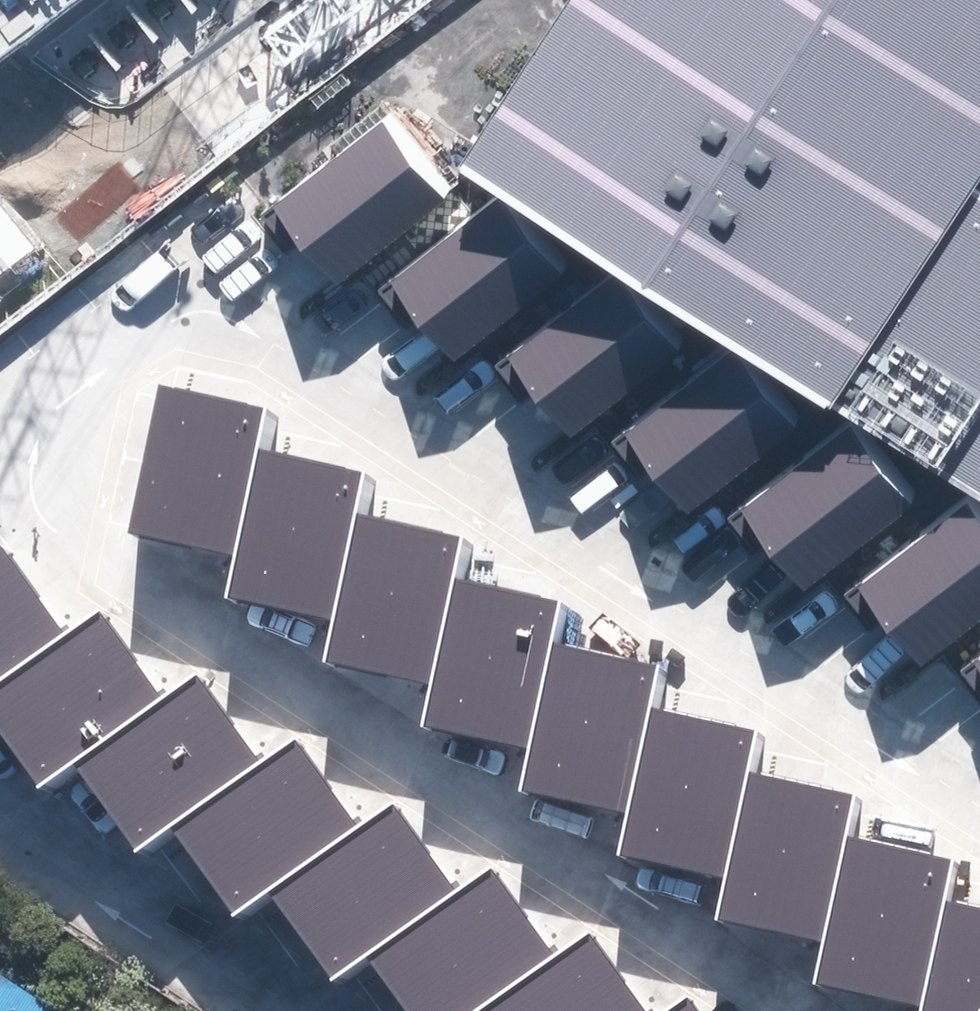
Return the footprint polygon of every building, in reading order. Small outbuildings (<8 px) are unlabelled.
[(124,0),(0,0),(0,93),(124,0)] [(474,125),(979,454),(979,0),(556,0),(474,125)] [(332,231),(352,257),(459,175),(396,95),(290,177),(332,231)] [(445,309),(466,335),(572,253),(509,173),(403,255),(445,309)] [(558,387),(579,413),(685,331),(623,251),(517,333),(558,387)] [(678,459),(699,486),(805,403),(743,323),(637,406),(678,459)] [(225,390),(172,379),(140,531),(246,553),(269,443),(278,401),(225,390)] [(790,539),(811,566),(917,483),(854,403),(748,486),(790,539)] [(323,454),(269,443),(246,553),(237,597),(345,619),(368,508),(377,465),(323,454)] [(926,638),(979,597),(979,489),(970,476),(864,558),(906,611),(926,638)] [(422,519),(368,508),(345,619),(337,660),(444,682),(467,571),(475,530),(422,519)] [(0,554),(0,687),(79,631),(48,587),(16,543),(0,554)] [(520,583),(467,571),(444,682),(435,725),(542,747),(565,635),(574,594),(520,583)] [(0,687),(0,714),(51,785),(86,760),(179,695),(147,650),(115,605),(79,631),(0,687)] [(618,646),(565,635),(542,747),(534,787),(640,809),(663,699),(671,657),(618,646)] [(179,695),(86,760),(149,849),(184,825),(277,759),(245,715),(214,670),(179,695)] [(717,710),(663,699),(640,809),(631,852),(739,875),(762,764),(771,721),(717,710)] [(277,759),(184,825),(248,913),(283,889),(376,822),(344,778),(313,734),(277,759)] [(816,774),(762,764),(739,875),(731,916),(838,938),(861,827),(869,785),(816,774)] [(376,822),(283,889),(346,977),(380,952),(473,887),(441,843),(410,799),(376,822)] [(911,837),(861,827),(838,938),(830,980),(931,1000),(954,888),(962,847),(911,837)] [(380,952),(422,1010),(488,1010),(573,951),(541,906),(509,861),(473,887),(380,952)] [(954,888),(931,1000),(928,1010),(979,1010),(979,893),(954,888)] [(488,1010),(667,1010),(639,972),(607,927),(573,951),(488,1010)] [(706,992),(678,1010),(720,1010),(706,992)]
